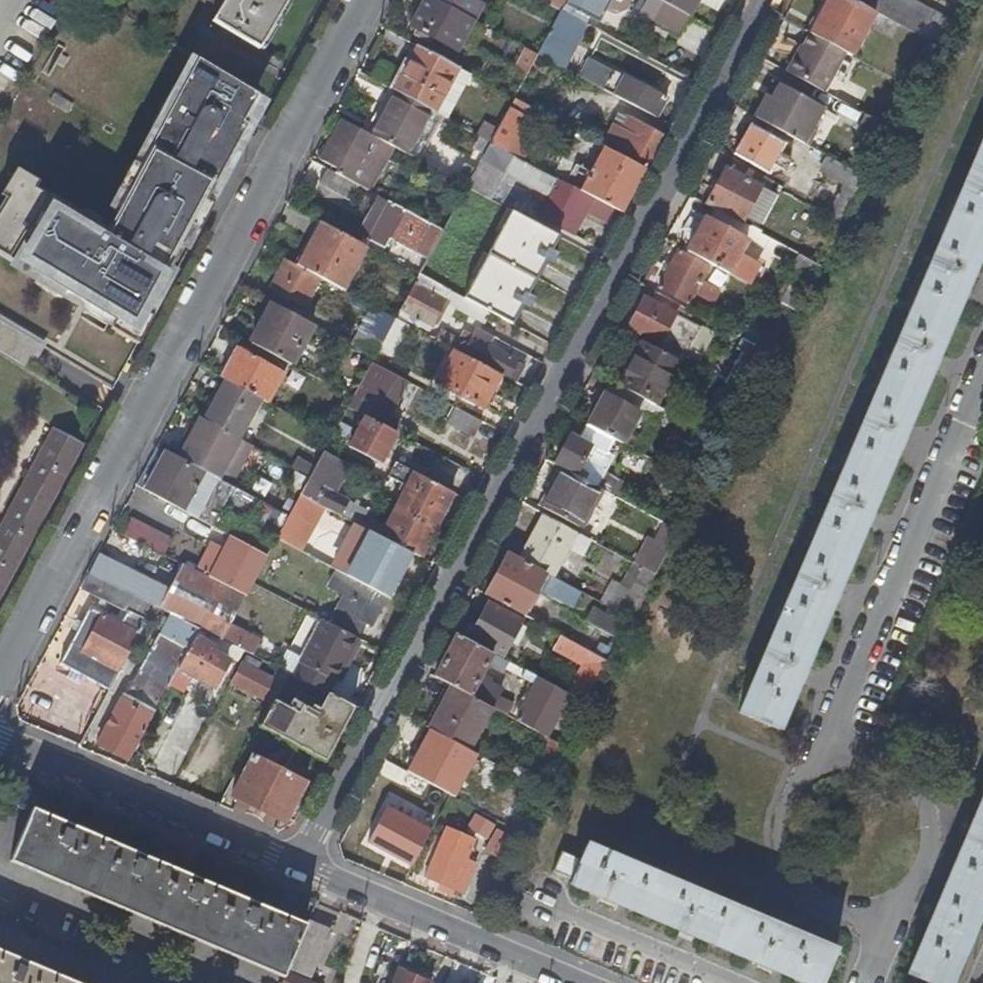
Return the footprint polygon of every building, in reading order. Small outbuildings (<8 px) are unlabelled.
[(205,15),(249,42),(275,0),(214,0),(205,15)] [(430,0),(421,0),(406,29),(452,54),(469,21),(430,0)] [(469,21),(473,24),(484,4),(476,0),(430,0),(469,21)] [(541,4),(558,13),(562,5),(565,0),(543,0),(541,4)] [(562,5),(596,23),(609,0),(565,0),(562,5)] [(659,3),(685,17),(694,0),(653,0),(659,3)] [(847,0),(826,0),(807,37),(840,55),(850,60),(875,15),(847,0)] [(875,15),(936,49),(950,23),(907,0),(847,0),(875,15)] [(685,17),(659,3),(648,23),(674,37),(685,17)] [(558,13),(534,57),(548,64),(572,21),(558,13)] [(572,21),(548,64),(562,72),(585,28),(572,21)] [(820,94),(840,55),(807,37),(805,36),(799,47),(804,49),(787,81),(818,97),(820,94)] [(804,49),(799,47),(783,79),(787,81),(804,49)] [(413,48),(389,93),(423,111),(430,115),(454,70),(413,48)] [(525,73),(534,57),(524,51),(515,68),(525,73)] [(583,60),(573,78),(653,122),(663,103),(583,60)] [(0,200),(0,259),(126,330),(258,96),(197,62),(108,220),(18,169),(0,200)] [(765,98),(752,121),(803,149),(811,134),(806,131),(817,111),(776,89),(769,100),(765,98)] [(389,93),(386,92),(362,137),(388,151),(398,156),(408,138),(416,142),(423,129),(415,125),(423,111),(389,93)] [(510,101),(486,145),(505,155),(530,111),(510,101)] [(856,162),(870,170),(890,132),(863,118),(856,132),(868,139),(856,162)] [(602,150),(641,171),(658,141),(624,122),(617,134),(608,129),(599,148),(602,150)] [(362,137),(338,124),(322,155),(316,152),(310,162),(324,170),(323,172),(326,174),(352,188),(365,195),(388,151),(362,137)] [(780,147),(748,129),(733,157),(766,174),(770,166),(781,172),(787,162),(775,156),(780,147)] [(736,709),(775,725),(982,240),(982,131),(736,709)] [(486,145),(462,190),(483,202),(491,188),(498,175),(518,186),(541,198),(530,219),(559,234),(564,222),(575,228),(583,215),(603,226),(611,212),(578,194),(505,155),(486,145)] [(617,216),(641,171),(602,150),(578,194),(611,212),(617,216)] [(863,182),(824,160),(815,176),(841,190),(825,218),(839,226),(863,182)] [(767,187),(727,166),(704,207),(740,226),(757,193),(762,196),(767,187)] [(352,188),(326,174),(319,189),(344,203),(352,188)] [(518,186),(498,175),(491,188),(511,199),(518,186)] [(757,193),(740,226),(757,235),(774,203),(762,196),(757,193)] [(363,241),(382,205),(374,201),(355,237),(363,241)] [(414,278),(437,235),(382,205),(363,241),(380,250),(383,245),(412,260),(405,273),(414,278)] [(537,276),(559,234),(530,219),(511,209),(489,251),(537,276)] [(564,222),(559,234),(569,240),(575,228),(564,222)] [(702,223),(684,255),(725,278),(743,245),(702,223)] [(359,249),(314,224),(290,268),(315,282),(335,293),(359,249)] [(513,322),(537,276),(489,251),(465,297),(513,322)] [(706,272),(675,254),(655,291),(686,308),(694,295),(702,280),(706,272)] [(780,307),(792,314),(816,269),(793,257),(784,274),(789,277),(774,304),(780,307)] [(290,268),(279,262),(263,290),(300,310),(315,282),(290,268)] [(414,278),(391,321),(402,327),(405,320),(426,331),(441,304),(420,292),(425,284),(414,278)] [(702,280),(694,295),(709,303),(717,289),(702,280)] [(674,305),(653,294),(648,304),(642,301),(626,331),(652,345),(670,313),(674,305)] [(485,317),(452,299),(446,309),(473,324),(477,317),(483,320),(485,317)] [(688,313),(674,305),(670,313),(684,321),(688,313)] [(308,328),(267,306),(246,346),(286,367),(308,328)] [(769,357),(792,314),(780,307),(756,350),(769,357)] [(46,343),(0,314),(0,348),(30,367),(46,343)] [(402,327),(391,321),(376,347),(373,351),(388,359),(405,329),(402,327)] [(470,332),(456,357),(497,380),(502,383),(511,366),(476,346),(481,338),(470,332)] [(345,348),(368,360),(373,351),(376,347),(353,334),(345,348)] [(674,363),(638,344),(615,388),(650,407),(674,363)] [(232,348),(215,379),(218,381),(253,400),(261,405),(278,374),(232,348)] [(456,357),(449,353),(431,386),(479,413),(497,380),(456,357)] [(405,386),(366,364),(357,380),(373,389),(356,418),(380,431),(385,421),(405,386)] [(253,400),(218,381),(196,421),(232,440),(253,400)] [(615,388),(607,383),(583,427),(610,442),(637,456),(642,447),(623,436),(634,416),(652,426),(659,412),(650,407),(615,388)] [(356,418),(341,410),(335,421),(353,431),(343,450),(375,467),(391,437),(380,431),(356,418)] [(472,427),(451,415),(443,428),(465,440),(472,427)] [(196,421),(192,419),(186,432),(183,439),(237,467),(247,448),(232,440),(196,421)] [(385,421),(380,431),(391,437),(404,444),(410,434),(385,421)] [(78,442),(46,425),(0,511),(0,586),(78,442)] [(568,437),(551,467),(560,472),(598,493),(617,503),(626,488),(600,473),(608,459),(602,456),(610,442),(583,427),(575,441),(568,437)] [(177,436),(183,439),(186,432),(181,429),(177,436)] [(167,456),(173,459),(183,439),(177,436),(167,456)] [(237,467),(183,439),(173,459),(227,487),(237,467)] [(167,456),(158,451),(137,491),(210,529),(221,509),(254,525),(264,506),(227,487),(173,459),(167,456)] [(448,499),(389,466),(378,487),(385,491),(390,482),(404,489),(381,531),(368,524),(369,522),(328,500),(344,469),(317,455),(308,471),(304,478),(294,497),(405,557),(414,561),(448,499)] [(285,468),(304,478),(308,471),(289,461),(285,468)] [(598,493),(560,472),(540,510),(577,531),(598,493)] [(405,557),(294,497),(276,530),(272,538),(269,542),(327,573),(381,602),(405,557)] [(133,517),(124,534),(166,556),(175,540),(133,517)] [(573,536),(540,518),(516,562),(548,580),(573,536)] [(261,532),(272,538),(276,530),(265,524),(261,532)] [(636,571),(649,578),(673,534),(659,526),(636,571)] [(198,579),(204,582),(228,538),(221,535),(198,579)] [(246,585),(262,556),(228,538),(204,582),(238,600),(246,585)] [(92,553),(82,573),(85,575),(148,607),(153,609),(163,589),(92,553)] [(516,562),(501,554),(478,597),(516,618),(534,587),(544,592),(541,596),(568,611),(576,595),(548,580),(516,562)] [(625,622),(649,578),(636,571),(627,566),(615,586),(608,582),(595,606),(625,622)] [(198,579),(175,567),(163,589),(153,609),(168,617),(195,630),(215,641),(223,626),(238,600),(204,582),(198,579)] [(381,602),(327,573),(320,587),(337,597),(321,625),(352,641),(360,625),(366,628),(381,602)] [(104,692),(148,607),(85,575),(78,588),(121,611),(117,618),(101,610),(98,616),(84,610),(55,666),(104,692)] [(483,608),(465,642),(499,660),(517,625),(483,608)] [(579,624),(614,643),(621,628),(587,610),(579,624)] [(173,670),(195,630),(168,617),(158,637),(155,636),(120,701),(116,699),(92,744),(123,761),(173,670)] [(321,625),(315,622),(297,658),(287,677),(323,695),(330,680),(334,682),(355,643),(352,641),(321,625)] [(223,626),(215,641),(240,653),(245,656),(253,641),(223,626)] [(215,641),(195,630),(173,670),(213,690),(223,671),(220,669),(226,658),(235,662),(240,653),(215,641)] [(602,664),(550,636),(543,649),(574,666),(559,695),(579,706),(602,664)] [(429,678),(431,679),(442,686),(488,711),(502,719),(507,709),(492,700),(497,692),(475,680),(481,668),(496,676),(502,665),(452,638),(429,678)] [(283,675),(287,677),(297,658),(282,651),(273,669),(277,672),(283,675)] [(271,699),(283,675),(277,672),(272,681),(253,671),(258,662),(245,656),(230,683),(268,704),(271,699)] [(529,681),(507,722),(544,743),(567,703),(529,681)] [(350,708),(323,695),(319,704),(306,697),(307,694),(302,692),(303,689),(295,684),(284,705),(271,699),(268,704),(254,730),(297,752),(286,775),(274,770),(278,762),(273,759),(269,767),(248,756),(227,798),(280,824),(283,818),(289,821),(350,708)] [(488,711),(442,686),(420,729),(466,754),(488,711)] [(522,784),(534,790),(555,750),(544,743),(526,775),(522,784)] [(198,800),(213,807),(235,766),(220,758),(198,800)] [(511,767),(506,775),(522,784),(526,775),(511,767)] [(909,972),(937,982),(951,982),(982,905),(982,792),(909,972)] [(287,964),(303,928),(30,811),(9,859),(282,977),(287,964)] [(471,841),(444,827),(419,874),(436,883),(433,889),(443,895),(447,889),(455,893),(470,865),(460,860),(471,841)] [(502,836),(491,831),(480,853),(491,859),(502,836)] [(829,940),(577,836),(574,846),(565,866),(563,871),(814,975),(829,940)] [(303,928),(287,964),(310,974),(326,936),(304,926),(303,928)] [(0,950),(0,982),(78,982),(0,950)] [(389,982),(420,982),(394,972),(389,982)]
